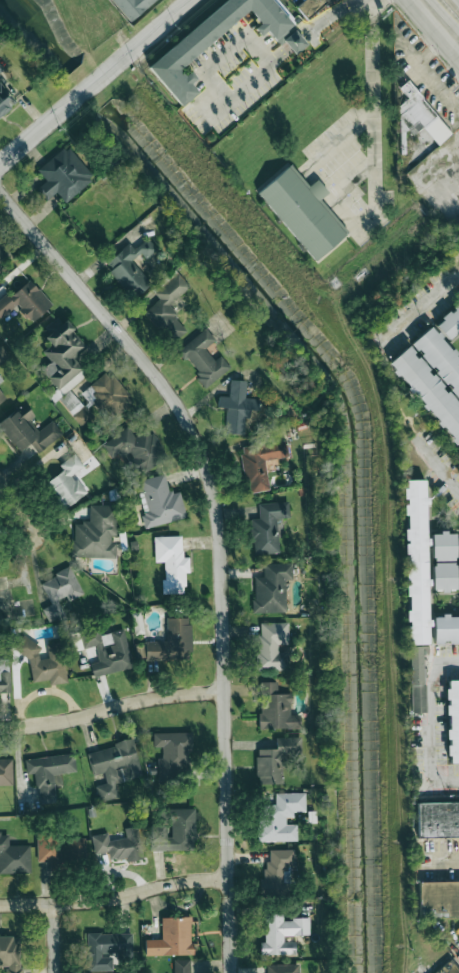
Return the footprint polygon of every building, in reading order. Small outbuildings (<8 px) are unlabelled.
[(129,22),(155,0),(111,0),(129,22)] [(181,107),(198,93),(190,83),(196,78),(190,71),(184,76),(178,68),(250,11),(260,24),(254,28),(260,36),(267,30),(279,45),(284,41),(294,54),(306,45),(292,27),(296,24),(277,0),(227,0),(147,65),(181,107)] [(296,6),(306,18),(329,0),(304,0),(296,6)] [(452,133),(407,80),(399,87),(408,98),(392,111),(413,136),(423,127),(438,145),(452,133)] [(16,103),(0,84),(0,116),(16,103)] [(37,171),(46,180),(38,188),(48,200),(56,192),(65,202),(94,177),(66,145),(37,171)] [(315,261),(347,235),(319,200),(327,193),(317,181),(308,188),(290,166),(258,192),(315,261)] [(150,283),(131,261),(140,253),(146,259),(157,249),(147,238),(134,249),(128,243),(104,265),(134,298),(150,283)] [(0,242),(0,266),(12,257),(0,242)] [(159,299),(144,312),(172,343),(187,330),(167,307),(189,287),(177,273),(154,294),(159,299)] [(458,331),(458,303),(435,325),(449,340),(458,331)] [(86,347),(64,320),(60,323),(56,318),(45,328),(49,333),(44,337),(50,345),(42,351),(51,362),(41,370),(57,390),(54,392),(59,397),(86,374),(73,358),(86,347)] [(458,449),(458,359),(432,326),(388,363),(458,449)] [(178,350),(206,387),(230,368),(221,356),(214,360),(205,348),(215,340),(206,328),(178,350)] [(9,357),(1,345),(0,346),(0,363),(9,357)] [(109,371),(80,392),(89,404),(96,399),(111,419),(132,404),(109,371)] [(245,434),(247,409),(257,410),(258,399),(245,398),(246,381),(230,380),(228,396),(219,396),(218,407),(226,408),(224,433),(245,434)] [(82,427),(93,416),(70,390),(58,401),(82,427)] [(30,443),(38,453),(62,434),(52,421),(34,434),(25,423),(34,416),(24,404),(0,422),(0,428),(18,452),(30,443)] [(134,437),(128,428),(102,443),(111,459),(124,451),(138,474),(167,458),(150,428),(134,437)] [(265,460),(288,457),(286,441),(240,447),(246,493),(269,490),(265,460)] [(86,493),(73,474),(83,467),(75,454),(59,464),(63,470),(45,483),(63,509),(86,493)] [(186,519),(180,490),(169,493),(164,474),(139,480),(142,492),(139,493),(142,507),(146,527),(186,519)] [(407,645),(428,644),(426,481),(405,481),(407,645)] [(258,503),(259,519),(251,519),(253,555),(279,554),(277,518),(289,518),(288,502),(258,503)] [(116,557),(116,539),(117,539),(117,505),(89,505),(89,523),(73,523),(72,557),(116,557)] [(456,534),(432,533),(432,591),(455,591),(456,534)] [(154,537),(154,562),(163,562),(164,593),(184,593),(184,573),(189,573),(189,558),(182,558),(182,536),(154,537)] [(254,613),(286,612),(286,580),(292,580),(292,563),(263,564),(264,577),(253,577),(254,613)] [(82,593),(71,567),(40,581),(50,605),(41,609),(48,623),(64,616),(59,604),(82,593)] [(432,615),(433,643),(458,643),(458,615),(432,615)] [(167,642),(145,642),(146,660),(183,660),(183,646),(191,646),(190,618),(166,618),(167,642)] [(260,623),(260,634),(256,634),(257,670),(287,669),(286,653),(277,653),(277,644),(288,644),(287,622),(260,623)] [(133,668),(124,629),(100,634),(99,629),(80,634),(83,649),(95,646),(99,661),(90,663),(93,677),(133,668)] [(67,682),(61,642),(46,645),(48,658),(40,659),(37,639),(18,642),(20,657),(28,655),(32,682),(49,680),(50,685),(67,682)] [(424,714),(423,647),(409,648),(410,714),(424,714)] [(9,693),(9,659),(0,659),(0,694),(9,693)] [(447,680),(447,763),(458,763),(458,680),(447,680)] [(260,729),(300,728),(299,714),(290,715),(290,693),(277,694),(277,681),(258,682),(260,729)] [(158,783),(175,782),(175,769),(189,769),(189,752),(192,752),(192,732),(153,733),(153,747),(162,747),(162,758),(157,758),(158,783)] [(284,784),(284,754),(297,754),(297,737),(276,737),(275,749),(256,749),(256,784),(284,784)] [(142,776),(133,740),(87,751),(93,775),(104,773),(106,783),(95,786),(99,801),(118,796),(115,783),(142,776)] [(25,758),(27,774),(35,773),(38,801),(55,799),(53,775),(76,772),(74,753),(25,758)] [(12,786),(12,758),(0,758),(0,787),(12,786)] [(297,841),(297,825),(286,825),(286,817),(293,817),(293,812),(305,811),(305,793),(275,793),(276,805),(259,805),(260,841),(297,841)] [(417,802),(418,838),(458,837),(458,801),(417,802)] [(195,850),(194,808),(159,809),(160,821),(150,821),(150,851),(195,850)] [(126,837),(109,841),(107,832),(91,836),(94,854),(108,852),(109,860),(125,858),(126,862),(143,859),(137,825),(124,828),(126,837)] [(30,873),(30,845),(9,845),(8,832),(0,832),(0,873),(30,873)] [(37,862),(85,860),(85,838),(67,838),(67,845),(57,845),(57,833),(36,834),(37,862)] [(263,896),(283,896),(283,882),(292,882),(292,849),(269,849),(269,862),(263,862),(263,896)] [(419,918),(458,917),(458,881),(419,882),(419,918)] [(260,955),(296,954),(296,942),(284,942),(284,936),(309,935),(308,918),(282,919),(282,915),(264,915),(265,943),(260,943),(260,955)] [(161,939),(145,939),(145,955),(192,954),(191,917),(161,917),(161,939)] [(112,971),(112,957),(102,957),(102,953),(132,952),(132,933),(86,934),(87,971),(112,971)] [(20,937),(0,937),(0,966),(5,966),(5,972),(21,972),(20,937)] [(174,972),(191,972),(191,959),(173,959),(174,972)] [(451,959),(434,972),(458,972),(458,969),(451,959)] [(263,972),(299,972),(299,964),(263,965),(263,972)]
